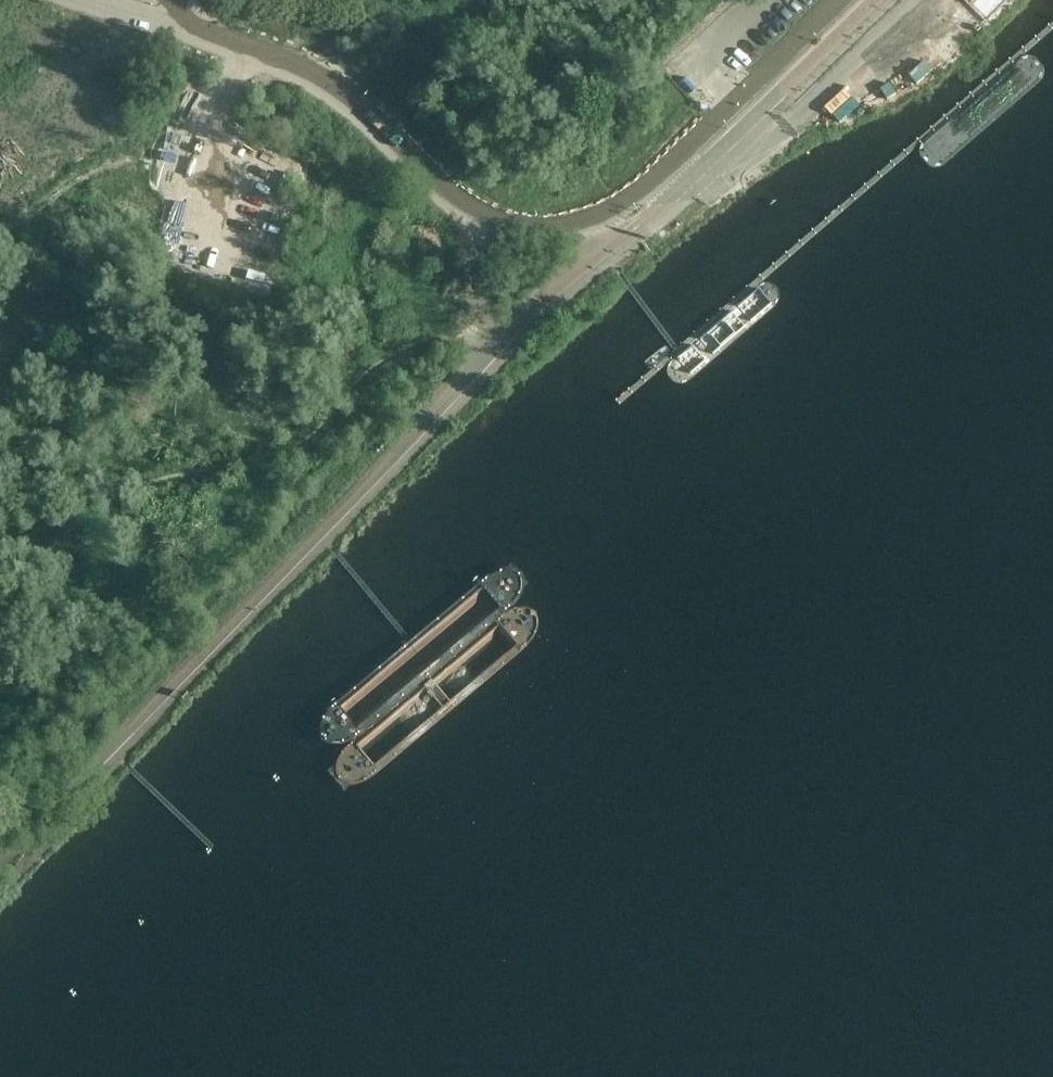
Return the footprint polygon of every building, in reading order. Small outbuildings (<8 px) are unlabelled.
[(27,330),(16,315),(0,326),(0,349),(27,330)]
